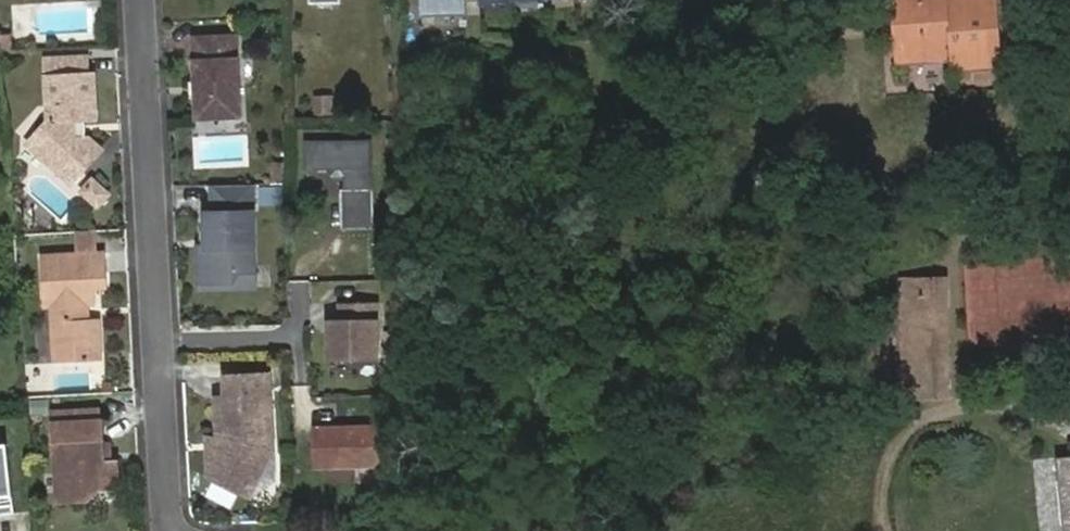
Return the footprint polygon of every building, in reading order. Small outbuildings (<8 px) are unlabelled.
[(421,14),(466,13),(466,0),(420,0),(421,14)] [(946,0),(895,0),(899,63),(949,59),(950,70),(995,67),(990,0),(961,0),(961,5),(947,5),(946,0)] [(202,89),(197,88),(198,116),(244,113),(240,30),(194,34),(197,80),(201,81),(202,89)] [(100,118),(95,75),(88,75),(89,57),(46,58),(50,120),(31,145),(70,181),(101,150),(86,136),(85,119),(100,118)] [(349,179),(350,227),(373,226),(372,154),(307,156),(308,179),(349,179)] [(286,184),(265,185),(265,201),(287,201),(286,184)] [(257,270),(255,185),(214,186),(214,213),(207,213),(208,246),(200,247),(201,282),(234,282),(241,271),(257,270)] [(85,302),(94,294),(94,286),(107,285),(105,250),(39,253),(39,254),(41,305),(51,305),(54,358),(98,356),(95,315),(86,316),(83,316),(81,303),(85,302)] [(911,279),(913,397),(948,397),(945,279),(911,279)] [(95,298),(94,294),(85,302),(86,302),(90,302),(94,302),(95,298)] [(379,365),(377,307),(343,308),(343,324),(334,324),(334,343),(331,343),(332,366),(379,365)] [(889,318),(870,320),(876,384),(895,381),(889,318)] [(277,445),(274,371),(227,374),(227,397),(218,398),(219,448),(209,448),(209,473),(251,493),(277,445)] [(105,448),(104,409),(99,409),(98,399),(54,401),(58,491),(87,489),(99,471),(120,470),(117,448),(105,448)] [(316,429),(317,467),(379,465),(378,428),(316,429)] [(12,504),(6,440),(0,441),(0,505),(12,504)] [(1060,530),(1069,530),(1069,458),(1055,459),(1060,530)] [(12,512),(12,504),(0,505),(0,513),(12,512)]
